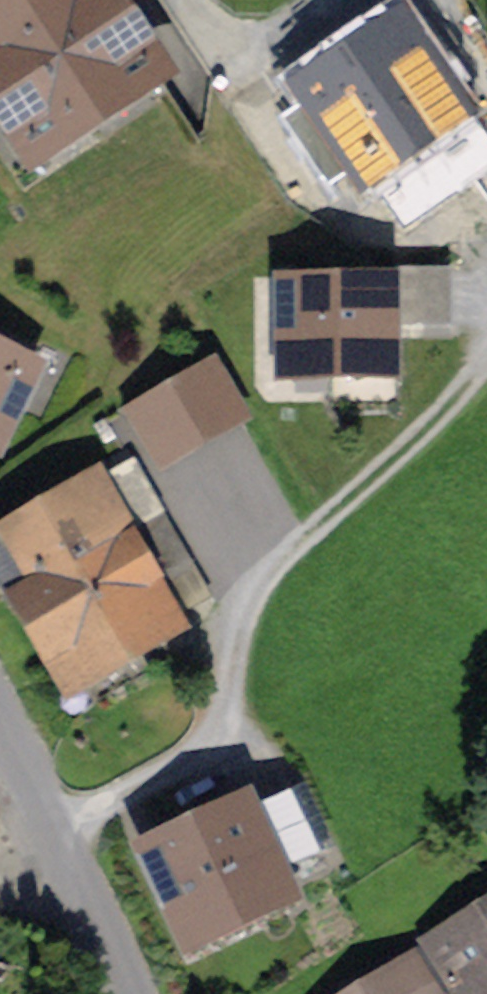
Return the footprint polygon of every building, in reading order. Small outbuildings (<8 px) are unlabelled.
[(0,23),(0,99),(33,150),(155,72),(108,0),(35,0),(0,23)] [(384,292),(291,292),(291,366),(384,366),(384,292)] [(0,341),(0,425),(25,374),(8,365),(16,348),(0,341)] [(136,414),(158,452),(234,409),(212,371),(136,414)] [(121,647),(79,575),(120,551),(115,543),(164,514),(133,462),(0,539),(0,554),(16,581),(8,592),(14,602),(18,600),(65,680),(121,647)] [(194,567),(164,514),(115,543),(120,551),(79,575),(121,647),(161,623),(145,596),(194,567)] [(281,894),(244,813),(153,855),(182,918),(210,905),(218,924),(281,894)] [(440,953),(459,985),(470,978),(480,993),(486,993),(486,920),(438,949),(440,953)] [(470,978),(459,985),(440,953),(414,968),(408,959),(354,993),(480,993),(470,978)]
